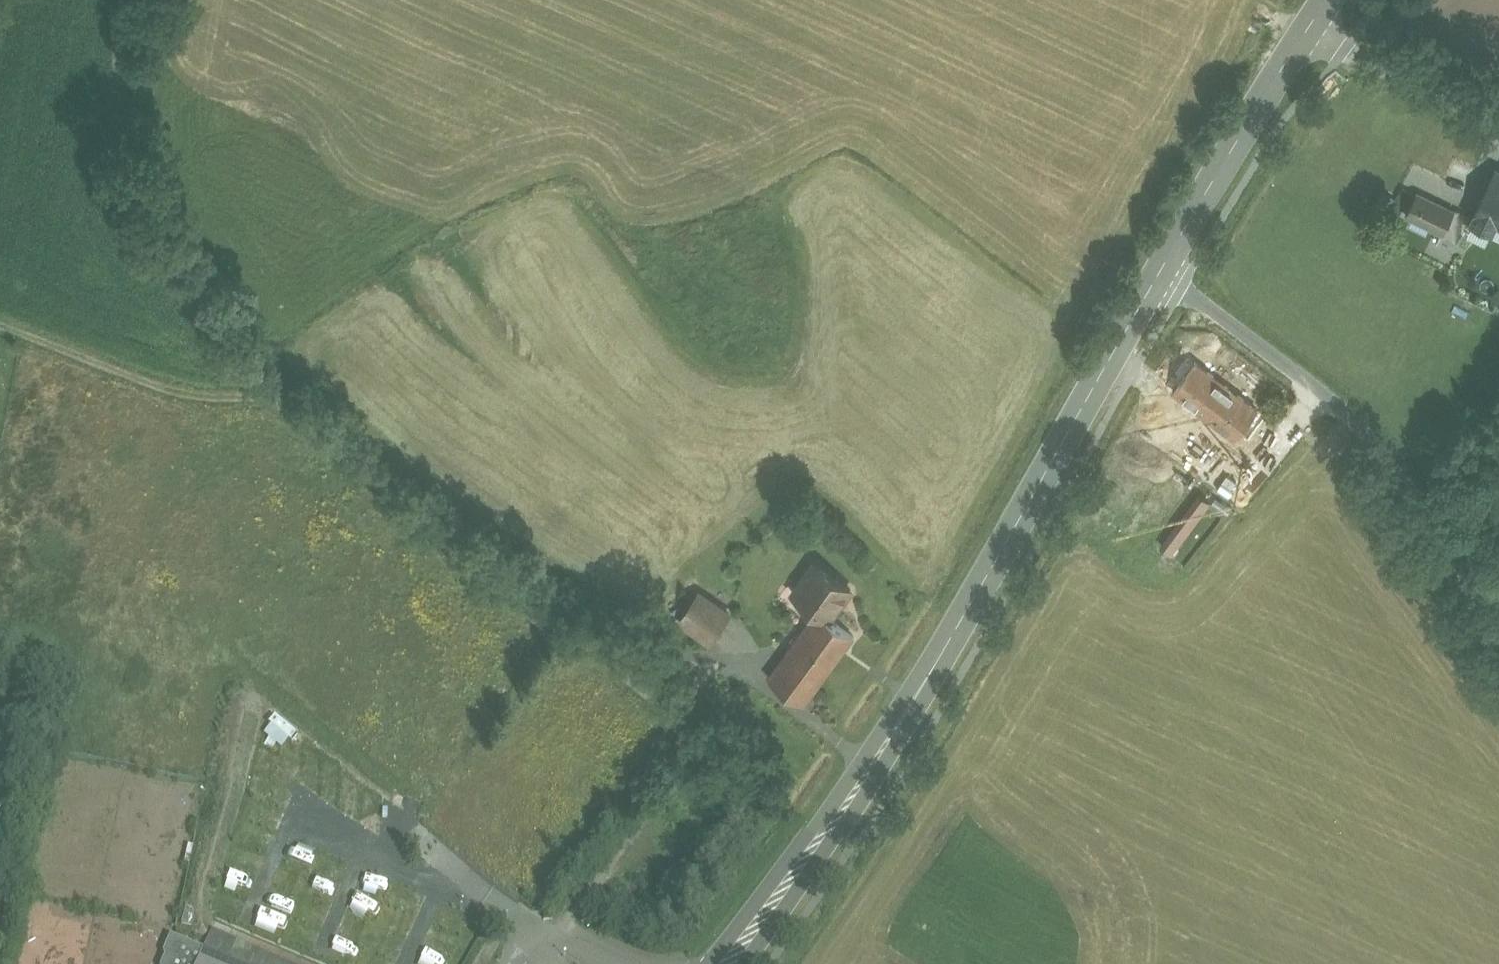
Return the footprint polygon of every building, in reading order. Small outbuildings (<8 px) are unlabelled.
[(1475,212),(1492,221),(1497,211),(1498,212),(1498,163),(1475,212)] [(1453,206),(1418,189),(1408,211),(1443,228),(1453,206)] [(1210,368),(1187,350),(1165,379),(1188,397),(1210,368)] [(1227,381),(1210,368),(1188,397),(1205,409),(1227,381)] [(1227,381),(1205,409),(1221,421),(1242,393),(1227,381)] [(1184,407),(1163,392),(1146,415),(1156,422),(1164,411),(1176,419),(1184,407)] [(1267,411),(1242,393),(1221,421),(1245,440),(1267,411)] [(1214,428),(1205,439),(1206,440),(1198,452),(1222,470),(1232,459),(1227,455),(1235,444),(1214,428)] [(1180,450),(1150,489),(1157,494),(1187,455),(1180,450)] [(1202,489),(1164,540),(1173,548),(1211,496),(1202,489)] [(852,584),(816,559),(795,588),(820,606),(831,614),(852,584)] [(731,609),(702,588),(682,617),(712,637),(731,609)] [(820,606),(771,673),(806,699),(807,697),(854,633),(855,631),(831,614),(820,606)] [(211,934),(203,952),(203,954),(227,963),(250,963),(255,953),(211,934)] [(170,938),(162,955),(164,959),(162,963),(198,963),(203,954),(203,952),(170,938)] [(255,953),(250,963),(280,963),(255,953)] [(203,954),(198,963),(227,963),(203,954)]
